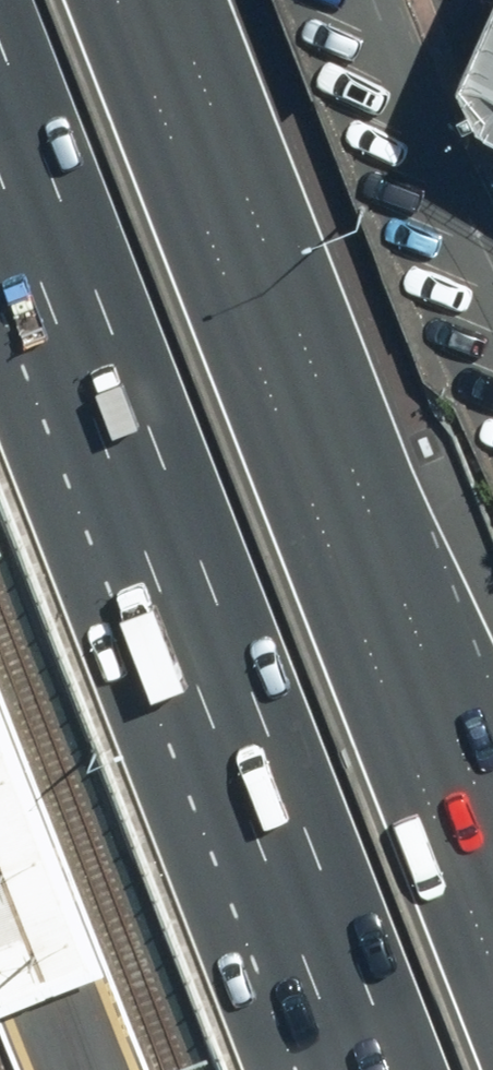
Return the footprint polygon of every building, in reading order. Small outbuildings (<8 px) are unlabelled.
[(463,72),(488,123),(492,126),(492,7),(463,72)] [(111,970),(0,687),(0,1013),(54,992),(111,970)]
